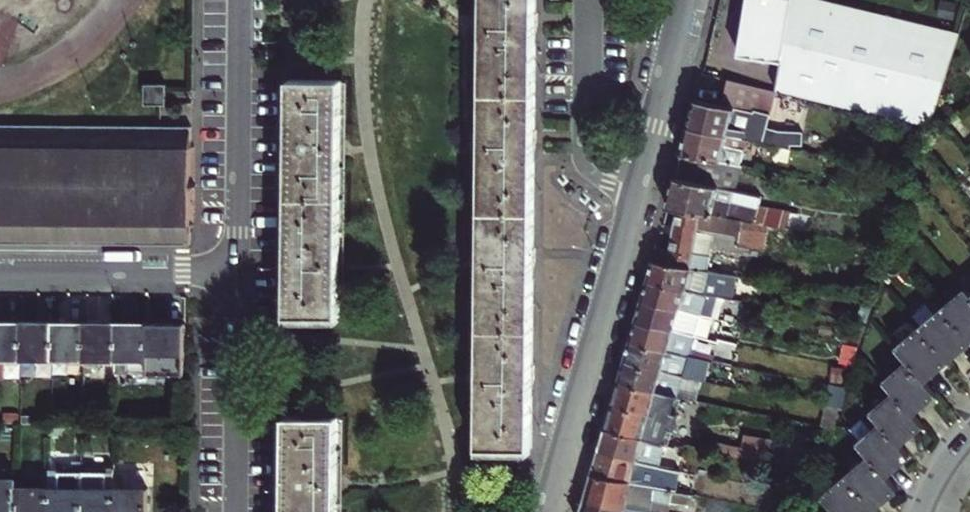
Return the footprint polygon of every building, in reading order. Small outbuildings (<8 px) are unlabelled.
[(483,22),(482,139),(479,447),(532,447),(532,390),(533,284),(535,133),(536,17),(536,0),(484,0),(483,22)] [(781,62),(776,91),(930,129),(960,32),(827,0),(748,0),(739,55),(781,62)] [(959,0),(942,0),(939,14),(956,17),(960,0),(959,0)] [(342,151),(343,80),(290,79),(287,315),(340,316),(341,267),(342,151)] [(776,91),(728,79),(721,105),(695,99),(692,111),(688,126),(747,139),(759,142),(777,146),(779,136),(762,132),(766,116),(770,117),(776,91)] [(160,105),(166,105),(165,89),(165,84),(144,85),(144,89),(141,89),(141,99),(144,99),(144,105),(160,105)] [(190,245),(190,228),(193,225),(193,188),(195,186),(193,184),(193,147),(190,144),(191,126),(160,126),(0,125),(0,244),(190,245)] [(744,151),(747,139),(688,126),(685,137),(681,154),(741,166),(744,151)] [(789,138),(779,136),(777,146),(787,148),(789,138)] [(759,142),(747,139),(744,151),(756,154),(759,142)] [(754,223),(758,207),(761,197),(735,191),(741,166),(681,154),(676,172),(667,207),(677,209),(754,223)] [(763,225),(768,209),(758,207),(754,223),(763,225)] [(677,209),(670,251),(657,248),(653,261),(707,271),(711,247),(751,255),(752,249),(763,251),(764,248),(766,249),(770,226),(763,225),(754,223),(677,209)] [(813,216),(794,213),(768,209),(763,225),(770,226),(800,231),(809,233),(813,216)] [(736,286),(709,281),(712,272),(707,271),(653,261),(651,268),(647,281),(686,289),(706,294),(717,297),(733,300),(736,286)] [(709,281),(736,286),(738,276),(712,272),(709,281)] [(701,316),(706,294),(686,289),(647,281),(645,287),(641,301),(701,316)] [(965,290),(896,348),(907,361),(884,381),(894,392),(871,412),(880,423),(857,443),(869,457),(823,496),(837,511),(871,511),(887,498),(898,490),(886,476),(898,466),(909,456),(899,445),(910,435),(922,425),(912,414),(925,403),(935,395),(924,381),(935,372),(958,353),(969,342),(969,295),(965,290)] [(701,316),(713,318),(717,297),(706,294),(701,316)] [(695,336),(701,316),(641,301),(639,310),(635,321),(695,336)] [(701,316),(695,336),(710,340),(716,318),(713,318),(701,316)] [(715,356),(699,352),(691,350),(695,336),(635,321),(633,329),(630,341),(688,357),(697,359),(713,362),(715,356)] [(5,377),(5,358),(21,359),(22,322),(0,322),(0,377),(5,377)] [(22,322),(21,359),(53,359),(53,322),(22,322)] [(53,322),(53,359),(84,359),(85,322),(53,322)] [(84,359),(84,367),(101,367),(102,359),(116,359),(116,323),(85,322),(84,359)] [(116,323),(116,359),(116,373),(148,373),(148,323),(116,323)] [(688,357),(630,341),(628,349),(624,361),(683,377),(688,357)] [(857,347),(843,344),(840,363),(854,365),(857,347)] [(708,372),(710,362),(697,359),(695,369),(708,372)] [(618,380),(677,397),(683,377),(624,361),(622,368),(618,380)] [(669,422),(677,397),(618,380),(616,390),(612,404),(668,421),(669,422)] [(643,438),(661,444),(668,421),(612,404),(609,412),(604,429),(643,438)] [(839,408),(826,405),(822,426),(834,429),(839,408)] [(339,484),(339,416),(287,416),(286,511),(339,511),(339,484)] [(114,425),(103,425),(103,434),(114,434),(114,425)] [(598,452),(658,465),(664,445),(661,444),(643,438),(604,429),(602,437),(598,452)] [(133,444),(133,434),(119,434),(119,444),(133,444)] [(717,453),(771,463),(774,440),(745,435),(744,447),(719,442),(717,453)] [(791,444),(788,466),(820,473),(827,450),(791,444)] [(666,477),(656,475),(658,465),(598,452),(595,460),(591,475),(684,494),(686,479),(666,476),(666,477)] [(82,467),(82,471),(81,511),(114,511),(114,489),(114,473),(107,473),(95,473),(95,468),(82,467)] [(49,511),(81,511),(82,471),(56,471),(56,488),(49,488),(49,511)] [(690,495),(684,494),(591,475),(588,485),(584,500),(645,511),(669,511),(670,503),(687,506),(690,495)] [(805,489),(808,477),(800,475),(797,487),(805,489)] [(16,488),(16,478),(0,478),(0,511),(16,511),(16,488)] [(49,488),(16,488),(16,511),(49,511),(49,488)] [(114,511),(147,511),(147,489),(114,489),(114,511)] [(584,500),(581,509),(580,511),(645,511),(584,500)]
